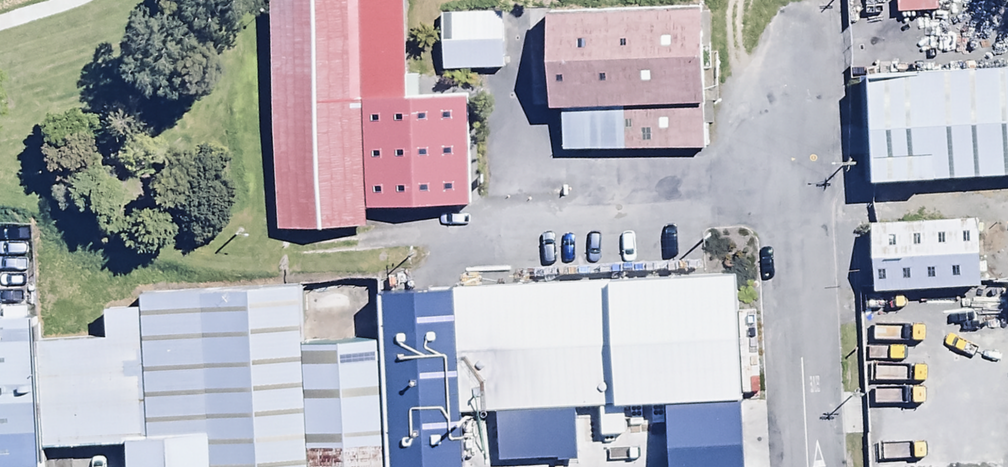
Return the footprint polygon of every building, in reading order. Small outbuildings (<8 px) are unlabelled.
[(283,230),(378,228),(377,196),(473,193),(469,88),(405,90),(403,0),(277,0),(283,230)] [(544,6),(546,95),(564,94),(565,148),(696,144),(692,2),(544,6)] [(504,66),(502,9),(438,11),(440,68),(504,66)] [(856,80),(859,166),(1007,162),(1007,76),(856,80)] [(983,213),(871,216),(873,285),(985,281),(983,213)] [(485,279),(484,296),(489,445),(489,466),(596,466),(594,392),(738,388),(734,271),(485,279)] [(121,288),(127,466),(313,466),(309,328),(307,283),(121,288)] [(489,445),(484,296),(428,298),(432,447),(489,445)] [(0,316),(0,466),(44,466),(43,438),(122,436),(119,332),(40,334),(39,315),(0,316)] [(313,466),(383,466),(379,326),(309,328),(313,466)]
